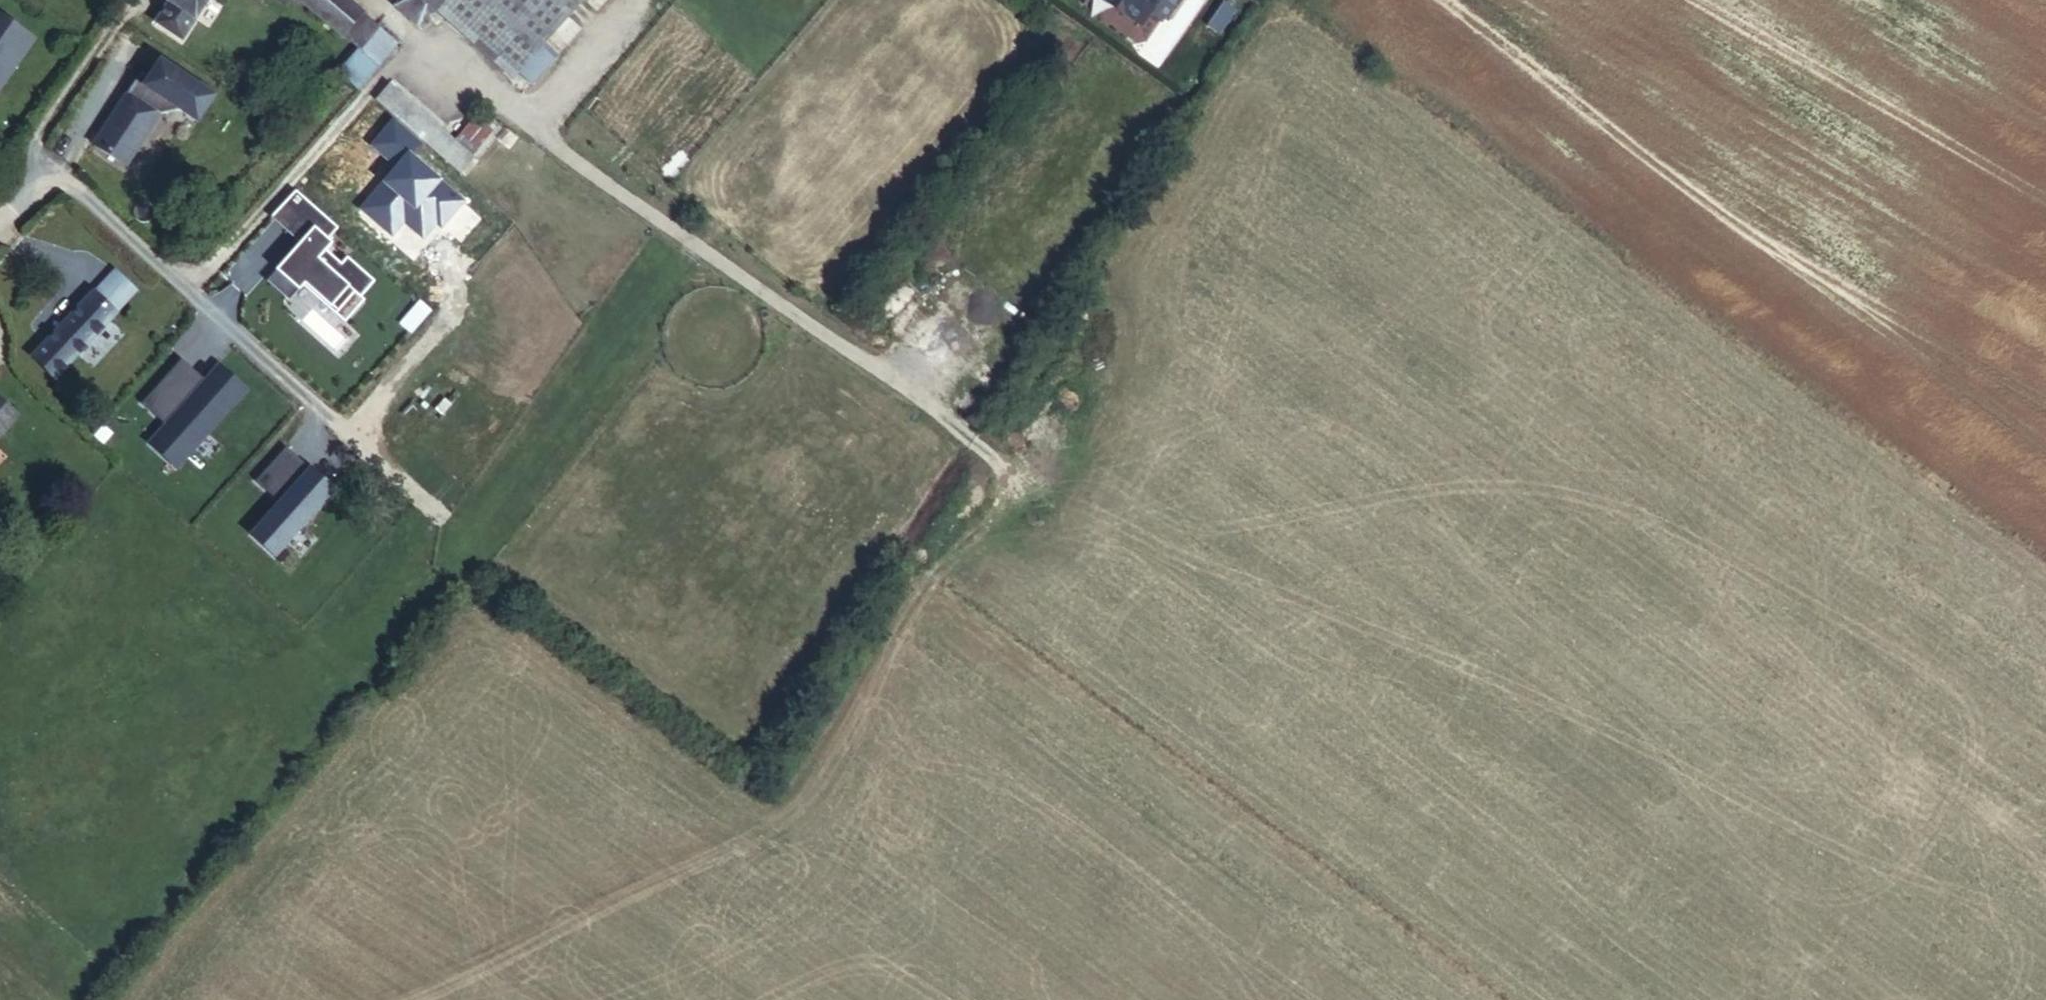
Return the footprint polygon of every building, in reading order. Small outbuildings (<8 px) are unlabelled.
[(206,0),(163,0),(164,1),(168,3),(154,24),(178,40),(206,0)] [(341,38),(360,15),(342,0),(294,0),(341,38)] [(394,6),(416,26),(429,12),(431,13),(442,0),(400,0),(394,6)] [(433,11),(509,77),(576,0),(443,0),(433,11)] [(1137,26),(1145,13),(1158,22),(1172,0),(1100,0),(1137,26)] [(33,38),(0,15),(0,76),(8,65),(13,68),(33,38)] [(376,28),(360,15),(341,38),(355,50),(376,28)] [(397,45),(376,28),(356,51),(377,68),(397,45)] [(129,106),(121,101),(93,142),(125,163),(159,113),(180,108),(197,120),(214,95),(160,59),(149,76),(129,106)] [(13,68),(8,65),(0,76),(0,87),(13,68)] [(475,150),(398,86),(387,99),(464,163),(475,150)] [(336,229),(294,191),(271,217),(301,244),(268,282),(287,299),(302,282),(336,312),(352,293),(358,298),(372,282),(345,258),(339,264),(324,251),(330,244),(325,240),(336,229)] [(92,295),(32,360),(54,379),(114,315),(135,291),(114,271),(92,295)] [(174,467),(243,389),(218,367),(205,382),(180,360),(141,405),(166,426),(149,445),(174,467)] [(16,419),(0,404),(0,436),(16,419)] [(251,535),(274,555),(333,489),(285,447),(255,481),(280,503),(251,535)]
